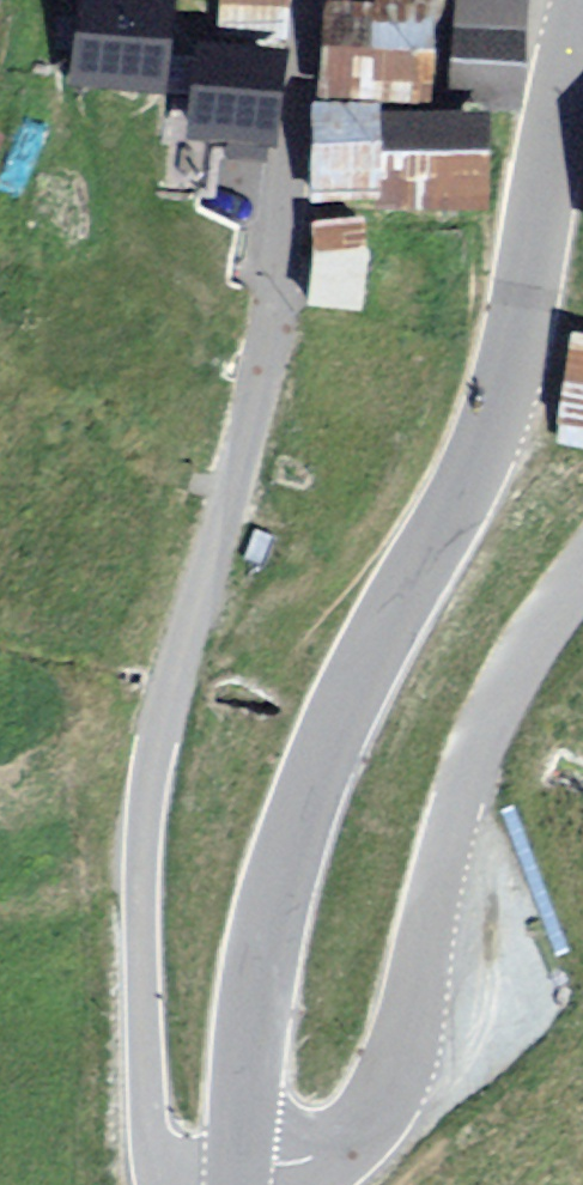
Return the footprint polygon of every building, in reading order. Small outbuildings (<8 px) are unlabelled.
[(217,26),(289,34),(292,0),(220,0),(217,26)] [(457,117),(528,124),(540,0),(469,0),(457,117)] [(189,11),(92,4),(84,104),(181,112),(189,11)] [(451,25),(335,18),(330,113),(445,120),(451,25)] [(277,49),(202,41),(191,137),(266,146),(277,49)] [(500,137),(321,121),(313,217),(492,233),(500,137)] [(378,240),(321,236),(315,322),(372,326),(378,240)] [(580,346),(565,455),(582,457),(582,346),(580,346)]
